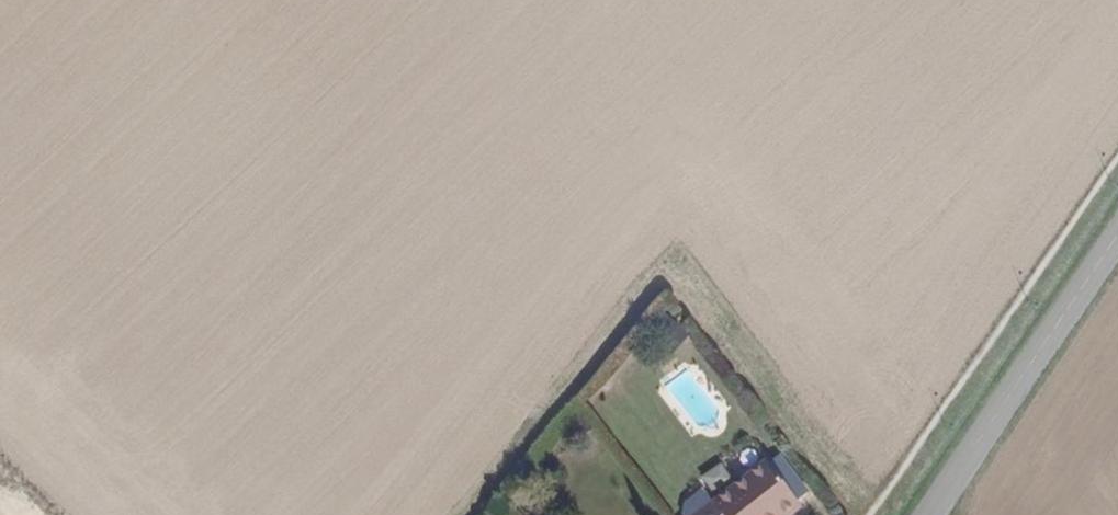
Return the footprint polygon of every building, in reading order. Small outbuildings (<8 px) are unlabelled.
[(691,514),(797,514),(758,464),(691,514)]
